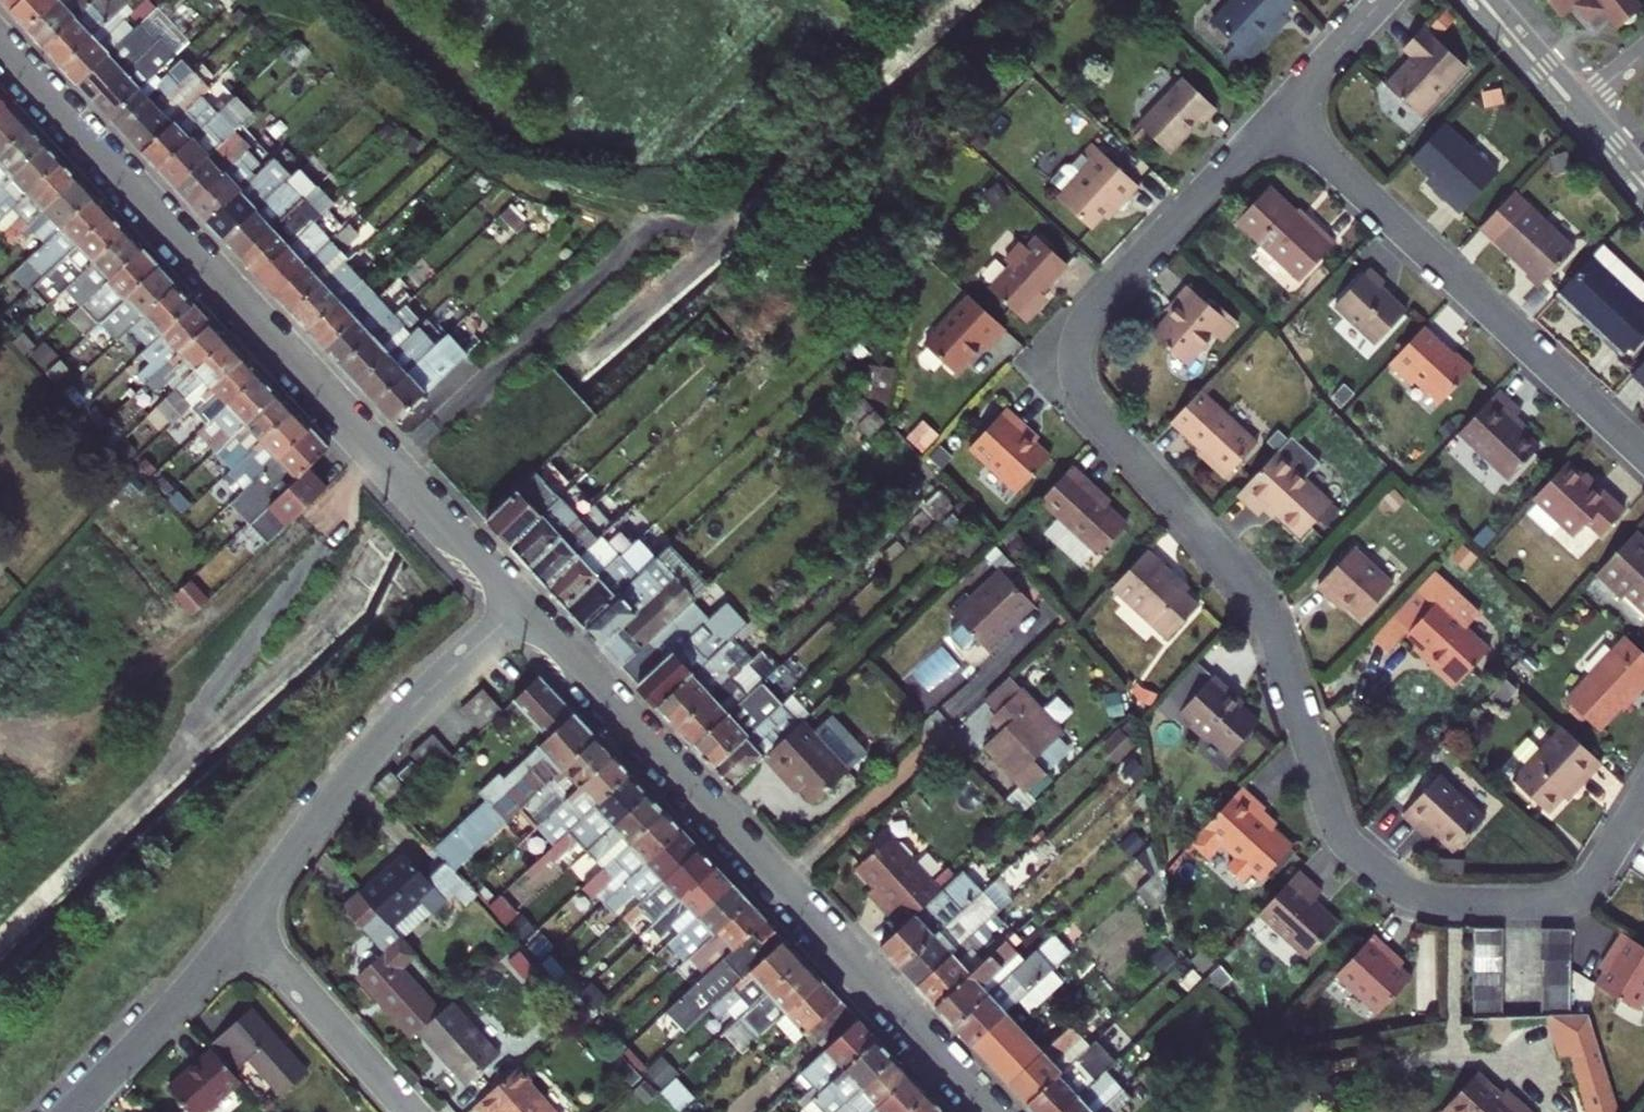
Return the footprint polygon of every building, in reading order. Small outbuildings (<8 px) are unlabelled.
[(16,9),(26,0),(7,0),(16,9)] [(16,9),(33,28),(63,0),(26,0),(16,9)] [(49,46),(97,2),(99,0),(63,0),(33,28),(49,46)] [(99,33),(135,0),(118,0),(106,11),(97,2),(49,46),(66,64),(99,33)] [(1290,29),(1285,25),(1294,14),(1305,2),(1303,0),(1244,0),(1223,23),(1247,45),(1239,54),(1252,65),(1260,56),(1262,59),(1290,29)] [(1569,12),(1584,0),(1559,0),(1569,12)] [(1606,25),(1618,15),(1607,0),(1586,0),(1606,25)] [(1625,23),(1643,8),(1643,0),(1607,0),(1618,15),(1625,23)] [(1285,25),(1290,29),(1299,18),(1294,14),(1285,25)] [(84,82),(100,100),(166,39),(178,28),(167,16),(153,29),(147,23),(142,28),(84,82)] [(107,42),(99,33),(66,64),(84,82),(142,28),(133,18),(107,42)] [(1426,110),(1473,59),(1435,25),(1415,47),(1423,54),(1397,83),(1426,110)] [(115,116),(164,70),(180,55),(166,39),(100,100),(115,116)] [(132,133),(197,72),(199,70),(189,60),(171,77),(164,70),(115,116),(132,133)] [(149,152),(212,93),(214,90),(197,72),(132,133),(149,152)] [(1222,103),(1190,73),(1146,120),(1149,122),(1161,134),(1176,147),(1207,114),(1209,116),(1222,103)] [(223,105),(212,93),(149,152),(164,168),(212,124),(234,103),(230,98),(223,105)] [(14,110),(0,96),(0,123),(14,110)] [(30,127),(14,110),(0,123),(0,155),(30,127)] [(223,136),(212,124),(164,168),(182,187),(249,124),(243,118),(223,136)] [(1507,169),(1453,120),(1419,156),(1440,175),(1445,179),(1441,184),(1469,210),(1507,169)] [(1149,122),(1140,132),(1153,143),(1161,134),(1149,122)] [(249,124),(182,187),(198,204),(253,153),(246,145),(258,134),(249,124)] [(30,127),(0,155),(0,187),(45,144),(30,127)] [(45,144),(0,187),(0,204),(10,195),(18,203),(62,162),(45,144)] [(1087,165),(1094,172),(1113,152),(1105,144),(1096,154),(1096,155),(1087,165)] [(257,149),(253,153),(198,204),(213,221),(248,188),(241,181),(252,170),(259,169),(268,161),(257,149)] [(1104,229),(1116,217),(1127,205),(1131,209),(1152,187),(1113,152),(1094,172),(1087,165),(1079,166),(1062,184),(1075,195),(1071,199),(1104,229)] [(248,188),(213,221),(229,237),(301,171),(285,154),(248,188)] [(78,179),(62,162),(18,203),(0,220),(0,238),(7,246),(45,210),(78,179)] [(229,237),(245,255),(312,192),(326,180),(309,163),(301,171),(229,237)] [(1435,179),(1441,184),(1445,179),(1440,175),(1435,179)] [(47,241),(94,197),(78,179),(45,210),(55,221),(41,235),(47,241)] [(326,180),(312,192),(329,210),(342,198),(326,180)] [(1275,188),(1243,224),(1307,281),(1342,242),(1316,218),(1312,222),(1302,212),(1275,188)] [(1583,245),(1522,189),(1489,224),(1517,250),(1539,269),(1536,272),(1549,283),(1583,245)] [(312,192),(245,255),(262,273),(321,218),(329,210),(312,192)] [(525,196),(516,205),(529,219),(538,210),(525,196)] [(111,214),(94,197),(47,241),(25,261),(34,271),(61,246),(69,253),(111,214)] [(1120,221),(1131,209),(1127,205),(1116,217),(1120,221)] [(1305,209),(1302,212),(1312,222),(1316,218),(1305,209)] [(532,221),(541,213),(538,210),(529,219),(532,221)] [(127,231),(111,214),(69,253),(85,270),(127,231)] [(262,273),(279,291),(338,236),(321,218),(262,273)] [(296,310),(355,255),(348,247),(367,229),(357,218),(338,236),(279,291),(296,310)] [(143,248),(127,231),(85,270),(56,298),(64,307),(76,295),(83,303),(143,248)] [(1048,305),(1057,295),(1083,268),(1052,239),(1041,250),(1036,246),(1020,263),(1026,268),(1004,291),(1041,325),(1054,311),(1048,305)] [(1622,276),(1633,264),(1609,242),(1567,288),(1619,337),(1616,341),(1630,354),(1637,345),(1643,338),(1643,296),(1622,276)] [(296,310),(312,327),(363,280),(367,276),(364,273),(377,261),(363,247),(355,255),(296,310)] [(127,298),(160,267),(143,248),(83,303),(101,322),(127,298)] [(1515,252),(1536,272),(1539,269),(1517,250),(1515,252)] [(1633,264),(1622,276),(1643,296),(1643,274),(1633,264)] [(177,285),(160,267),(127,298),(136,307),(100,343),(107,351),(133,326),(177,285)] [(48,300),(65,288),(51,268),(34,280),(48,300)] [(1375,268),(1341,306),(1384,344),(1414,311),(1386,286),(1390,282),(1375,268)] [(329,345),(379,299),(379,298),(363,280),(312,327),(329,345)] [(195,304),(177,285),(133,326),(151,344),(195,304)] [(1184,306),(1174,318),(1157,337),(1192,368),(1219,337),(1227,344),(1240,330),(1192,288),(1180,303),(1184,306)] [(1619,337),(1567,288),(1563,292),(1616,341),(1619,337)] [(1048,305),(1054,311),(1063,301),(1057,295),(1048,305)] [(994,309),(982,298),(938,346),(950,357),(994,309)] [(329,345),(346,363),(395,317),(379,299),(329,345)] [(1184,306),(1180,303),(1170,314),(1174,318),(1184,306)] [(155,376),(212,322),(195,304),(151,344),(162,357),(153,365),(148,366),(139,375),(147,383),(155,376)] [(395,317),(346,363),(362,380),(417,330),(413,326),(422,318),(409,304),(395,317)] [(994,309),(950,357),(970,376),(996,347),(1001,351),(1019,332),(994,309)] [(186,378),(228,339),(212,322),(155,376),(165,386),(180,372),(186,378)] [(1431,326),(1396,364),(1419,385),(1424,379),(1449,402),(1481,367),(1463,351),(1461,354),(1431,326)] [(362,380),(380,399),(435,347),(417,329),(417,330),(362,380)] [(398,418),(453,366),(471,349),(453,330),(435,347),(380,399),(398,418)] [(171,425),(244,357),(228,339),(186,378),(154,408),(171,425)] [(260,375),(244,357),(171,425),(169,427),(179,438),(188,430),(194,436),(199,432),(260,375)] [(868,395),(892,396),(894,365),(870,363),(868,395)] [(398,418),(416,438),(472,386),(453,366),(398,418)] [(278,393),(260,375),(199,432),(218,451),(278,393)] [(1528,410),(1505,389),(1466,431),(1517,477),(1546,445),(1531,431),(1518,420),(1523,414),(1528,410)] [(233,466),(293,410),(278,393),(218,451),(233,466)] [(1263,446),(1207,394),(1178,426),(1210,455),(1234,478),(1263,446)] [(245,488),(310,427),(293,410),(233,466),(229,471),(245,488)] [(1058,462),(1043,448),(1032,438),(1036,434),(1013,413),(977,452),(1025,497),(1058,462)] [(1518,420),(1531,431),(1536,426),(1523,414),(1518,420)] [(309,467),(329,448),(310,427),(245,488),(240,494),(245,500),(203,541),(217,555),(250,523),(309,467)] [(1047,444),(1036,434),(1032,438),(1043,448),(1047,444)] [(1274,509),(1285,519),(1307,539),(1339,505),(1310,479),(1321,467),(1296,443),(1244,497),(1266,518),(1270,513),(1274,509)] [(1231,481),(1234,478),(1210,455),(1207,458),(1231,481)] [(1571,460),(1538,497),(1581,535),(1593,522),(1607,534),(1629,509),(1603,486),(1602,488),(1588,476),(1571,460)] [(330,488),(309,467),(250,523),(270,544),(330,488)] [(1096,494),(1100,490),(1078,470),(1046,505),(1105,559),(1133,528),(1113,509),(1096,494)] [(1602,488),(1603,486),(1590,474),(1588,476),(1602,488)] [(520,549),(572,502),(549,476),(496,523),(520,549)] [(1117,506),(1100,490),(1096,494),(1113,509),(1117,506)] [(584,491),(572,502),(520,549),(538,569),(590,521),(602,510),(584,491)] [(937,493),(919,510),(935,528),(954,510),(937,493)] [(1274,509),(1270,513),(1281,523),(1285,519),(1274,509)] [(590,521),(538,569),(557,589),(600,550),(609,541),(590,521)] [(1605,572),(1632,597),(1636,593),(1639,589),(1643,594),(1643,529),(1605,572)] [(1370,618),(1401,584),(1361,547),(1325,586),(1338,598),(1342,593),(1370,618)] [(557,589),(576,608),(607,579),(623,565),(617,558),(612,563),(600,550),(557,589)] [(1209,610),(1195,597),(1178,582),(1181,578),(1155,554),(1119,594),(1176,646),(1209,610)] [(669,560),(625,599),(594,628),(632,669),(655,647),(705,602),(706,601),(669,560)] [(1444,604),(1472,630),(1487,614),(1441,572),(1424,591),(1441,607),(1444,604)] [(1605,572),(1602,575),(1629,600),(1632,597),(1605,572)] [(1014,634),(1041,609),(1007,573),(976,601),(971,596),(957,609),(962,614),(958,617),(965,624),(955,634),(954,641),(967,654),(974,654),(984,644),(997,658),(1018,638),(1014,634)] [(1178,582),(1195,597),(1198,594),(1181,578),(1178,582)] [(576,608),(594,628),(625,599),(607,579),(576,608)] [(189,580),(175,594),(197,616),(211,603),(189,580)] [(1639,589),(1636,593),(1643,600),(1643,594),(1639,589)] [(1441,607),(1424,591),(1379,639),(1396,655),(1413,636),(1414,636),(1415,636),(1426,646),(1444,662),(1440,666),(1464,687),(1496,651),(1472,630),(1444,604),(1441,607)] [(669,709),(738,645),(718,624),(672,666),(655,647),(632,669),(669,709)] [(760,624),(738,645),(669,709),(689,730),(741,681),(733,671),(771,635),(760,624)] [(1629,704),(1643,687),(1643,645),(1633,635),(1575,700),(1607,728),(1629,704)] [(1423,650),(1440,666),(1444,662),(1426,646),(1423,650)] [(509,774),(510,775),(446,838),(451,843),(447,847),(461,861),(525,800),(602,727),(545,665),(517,690),(553,727),(544,736),(546,738),(509,774)] [(1200,701),(1218,680),(1202,666),(1183,686),(1200,701)] [(1265,726),(1247,710),(1237,700),(1240,697),(1220,679),(1218,680),(1200,701),(1187,715),(1199,725),(1195,729),(1212,744),(1215,740),(1236,759),(1265,726)] [(1025,691),(1014,680),(994,699),(1004,710),(1025,691)] [(741,681),(689,730),(705,747),(757,698),(741,681)] [(477,727),(499,706),(479,684),(457,705),(477,727)] [(773,684),(757,698),(705,747),(725,768),(792,705),(773,684)] [(1069,731),(1029,687),(1025,691),(1004,710),(1000,714),(1011,726),(991,744),(1033,788),(1053,769),(1041,757),(1069,731)] [(1643,697),(1643,687),(1629,704),(1634,709),(1643,697)] [(1251,706),(1240,697),(1237,700),(1247,710),(1251,706)] [(725,768),(743,788),(774,759),(811,724),(792,705),(725,768)] [(801,780),(810,790),(824,806),(857,775),(856,774),(870,760),(837,724),(823,737),(811,724),(774,759),(797,783),(801,780)] [(539,805),(546,813),(619,744),(603,727),(602,727),(525,800),(534,809),(539,805)] [(1609,763),(1570,727),(1534,766),(1569,798),(1572,796),(1585,781),(1589,785),(1609,763)] [(410,756),(397,769),(413,785),(448,752),(429,731),(406,753),(410,756)] [(576,819),(636,763),(619,744),(546,813),(541,818),(550,828),(568,810),(576,819)] [(391,763),(378,776),(399,798),(413,785),(397,769),(391,763)] [(655,783),(636,763),(576,819),(562,831),(567,837),(571,842),(585,829),(594,840),(655,783)] [(1569,798),(1534,766),(1522,779),(1557,812),(1569,798)] [(1494,819),(1448,777),(1411,818),(1426,831),(1431,826),(1442,836),(1462,854),(1494,819)] [(801,780),(797,783),(806,794),(810,790),(801,780)] [(1576,799),(1589,785),(1585,781),(1572,796),(1576,799)] [(655,783),(594,840),(611,858),(672,802),(655,783)] [(1299,851),(1281,834),(1267,821),(1272,816),(1274,813),(1249,791),(1198,847),(1214,861),(1228,846),(1246,863),(1240,870),(1254,883),(1261,876),(1269,884),(1299,851)] [(613,873),(620,881),(687,818),(672,802),(611,858),(593,875),(601,883),(613,873)] [(1286,829),(1272,816),(1267,821),(1281,834),(1286,829)] [(647,891),(704,837),(687,818),(620,881),(612,889),(621,899),(639,882),(647,891)] [(1431,826),(1426,831),(1437,842),(1442,836),(1431,826)] [(567,837),(562,831),(533,858),(538,864),(567,837)] [(867,868),(886,887),(895,897),(889,903),(912,928),(952,891),(901,836),(883,853),(872,863),(867,868)] [(655,902),(662,910),(721,855),(704,837),(647,891),(632,905),(641,914),(655,902)] [(1167,868),(1164,838),(1153,849),(1160,875),(1167,868)] [(447,847),(427,865),(409,846),(367,884),(398,918),(440,880),(452,892),(473,873),(461,861),(447,847)] [(869,860),(872,863),(883,853),(880,850),(869,860)] [(721,855),(662,910),(656,916),(665,927),(681,912),(688,920),(739,874),(721,855)] [(1170,902),(1167,868),(1160,875),(1148,885),(1152,919),(1170,902)] [(1331,895),(1307,872),(1267,916),(1316,960),(1348,926),(1323,903),(1331,895)] [(695,947),(755,891),(739,874),(688,920),(675,933),(684,943),(688,939),(695,947)] [(911,966),(989,894),(971,874),(952,891),(912,928),(892,947),(911,966)] [(397,950),(372,972),(427,1033),(434,1027),(453,1009),(411,963),(426,949),(398,918),(367,884),(350,899),(397,950)] [(524,905),(505,884),(494,894),(513,915),(524,905)] [(879,893),(889,903),(895,897),(886,887),(879,893)] [(713,949),(720,956),(771,908),(755,891),(695,947),(684,957),(691,965),(704,953),(706,955),(713,949)] [(1007,913),(989,894),(911,966),(929,985),(1007,913)] [(771,908),(720,956),(673,1000),(692,1020),(716,998),(790,929),(771,908)] [(947,1004),(995,960),(988,952),(1006,936),(1001,930),(1013,919),(1007,913),(929,985),(947,1004)] [(1542,926),(1542,940),(1573,939),(1573,925),(1542,926)] [(1476,927),(1476,942),(1508,942),(1508,927),(1476,927)] [(947,1004),(965,1024),(1023,971),(1036,958),(1030,952),(1042,941),(1030,928),(995,960),(947,1004)] [(809,948),(790,929),(716,998),(725,1008),(735,999),(744,1008),(750,1004),(809,948)] [(1635,934),(1620,958),(1624,961),(1617,973),(1609,985),(1643,1006),(1643,939),(1635,934)] [(1398,961),(1402,957),(1380,936),(1329,991),(1345,1006),(1359,991),(1385,1015),(1418,979),(1407,969),(1398,961)] [(1573,939),(1542,940),(1542,955),(1573,954),(1573,939)] [(572,960),(555,942),(546,950),(564,968),(572,960)] [(1476,942),(1476,955),(1508,955),(1508,942),(1476,942)] [(780,1011),(827,968),(809,948),(750,1004),(768,1023),(780,1011)] [(1542,955),(1542,968),(1574,967),(1573,954),(1542,955)] [(1476,955),(1477,971),(1508,971),(1508,955),(1476,955)] [(1412,965),(1402,957),(1398,961),(1407,969),(1412,965)] [(1624,961),(1620,958),(1613,970),(1617,973),(1624,961)] [(589,978),(572,960),(564,968),(580,986),(589,978)] [(1542,968),(1542,982),(1574,982),(1574,967),(1542,968)] [(845,987),(827,968),(780,1011),(798,1031),(814,1016),(845,987)] [(982,1042),(1006,1020),(1040,989),(1023,971),(965,1024),(982,1042)] [(1477,971),(1477,985),(1508,985),(1508,971),(1477,971)] [(1542,982),(1542,996),(1574,996),(1574,982),(1542,982)] [(1477,985),(1477,1001),(1508,1000),(1508,985),(1477,985)] [(845,987),(814,1016),(833,1037),(864,1008),(845,987)] [(598,1006),(586,992),(563,1013),(575,1026),(598,1006)] [(1542,1014),(1548,1014),(1573,1013),(1574,996),(1542,996),(1542,1014)] [(453,1009),(434,1027),(481,1080),(514,1050),(466,998),(453,1009)] [(1508,1000),(1477,1001),(1477,1019),(1508,1016),(1508,1000)] [(812,1096),(820,1089),(884,1029),(864,1008),(833,1037),(807,1061),(821,1076),(806,1089),(812,1096)] [(1573,1013),(1548,1014),(1561,1055),(1573,1052),(1594,1111),(1621,1111),(1588,1012),(1573,1013)] [(745,1013),(732,1027),(751,1043),(763,1029),(745,1013)] [(261,1014),(220,1050),(223,1054),(244,1078),(262,1062),(293,1098),(317,1077),(261,1014)] [(982,1042),(1000,1062),(1024,1040),(1006,1020),(982,1042)] [(1081,1023),(1052,1051),(1019,1081),(1037,1101),(1100,1043),(1081,1023)] [(842,1101),(900,1046),(884,1029),(820,1089),(836,1106),(842,1101)] [(1019,1081),(1052,1051),(1034,1031),(1024,1040),(1000,1062),(1005,1067),(1019,1081)] [(1037,1101),(1047,1111),(1070,1111),(1127,1060),(1106,1038),(1100,1043),(1037,1101)] [(852,1111),(867,1111),(917,1064),(900,1046),(842,1101),(852,1111)] [(223,1054),(179,1092),(197,1111),(220,1111),(250,1085),(244,1078),(223,1054)] [(1070,1111),(1104,1111),(1133,1085),(1125,1076),(1139,1063),(1132,1055),(1127,1060),(1070,1111)] [(534,1063),(490,1102),(499,1111),(572,1111),(543,1079),(546,1076),(534,1063)] [(867,1111),(907,1111),(936,1085),(917,1064),(867,1111)] [(686,1100),(698,1089),(679,1069),(668,1080),(686,1100)] [(1451,1108),(1455,1111),(1542,1111),(1524,1096),(1519,1102),(1509,1092),(1485,1071),(1451,1108)] [(1147,1072),(1133,1085),(1104,1111),(1139,1111),(1134,1107),(1159,1084),(1147,1072)] [(952,1102),(936,1085),(907,1111),(941,1111),(952,1102)] [(1519,1102),(1524,1096),(1514,1087),(1509,1092),(1519,1102)] [(952,1102),(941,1111),(962,1111),(952,1102)]
